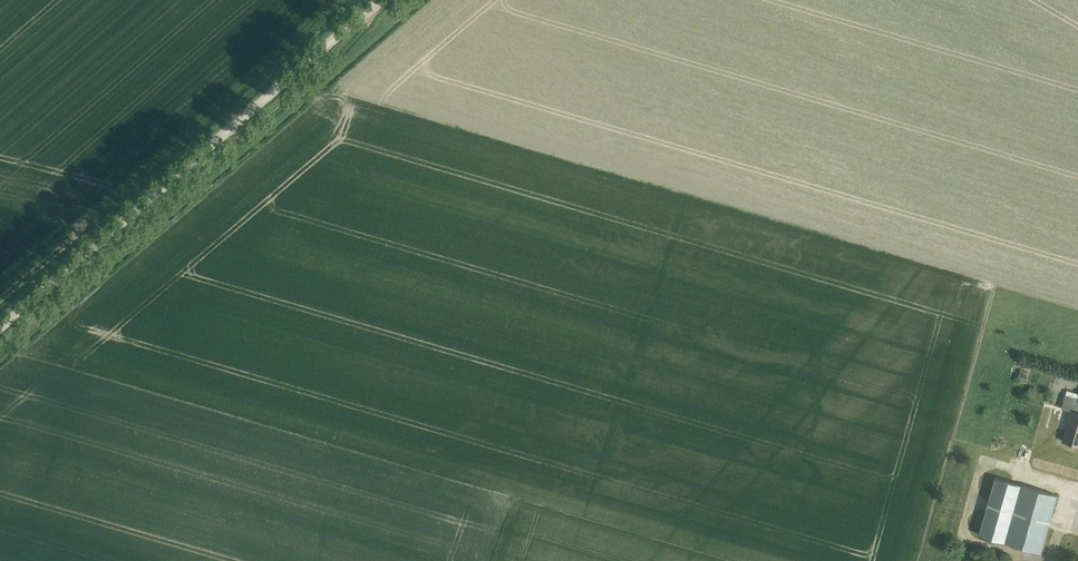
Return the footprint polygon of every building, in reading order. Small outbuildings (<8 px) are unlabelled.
[(1028,372),(1020,370),(1017,379),(1025,382),(1028,372)] [(1065,395),(1061,409),(1071,412),(1071,411),(1075,398),(1065,395)] [(1063,441),(1077,446),(1077,413),(1071,411),(1071,412),(1063,441)] [(1005,542),(1021,485),(996,478),(979,535),(1005,542)] [(1021,485),(1005,542),(1041,552),(1057,495),(1021,485)]
